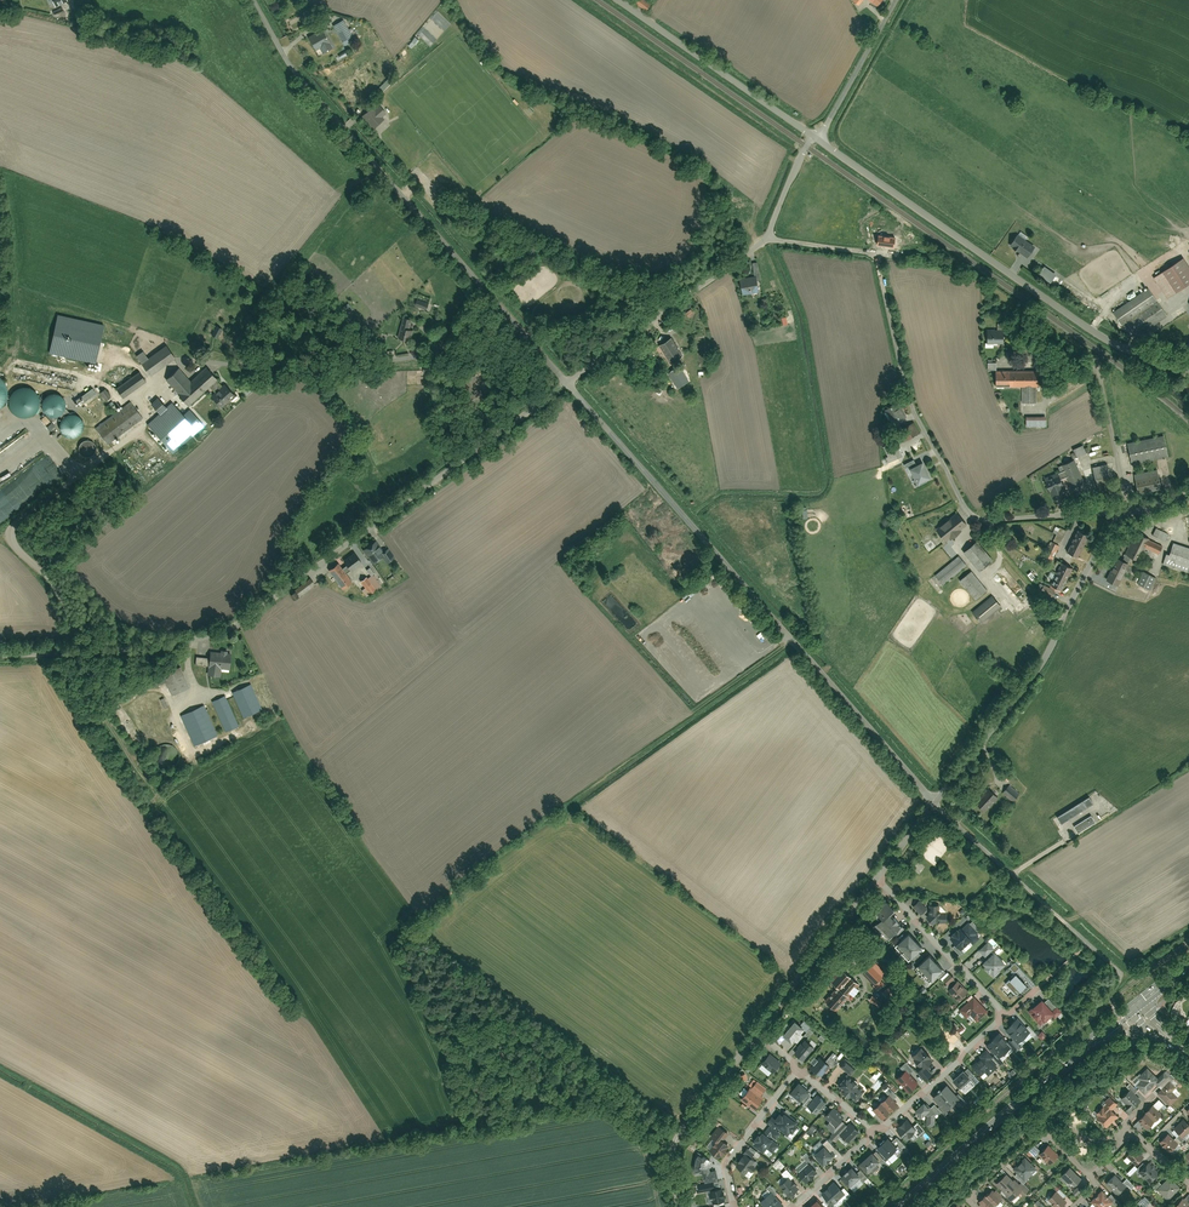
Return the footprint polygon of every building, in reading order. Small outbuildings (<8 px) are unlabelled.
[(646,0),(637,0),(635,2),(646,10),(651,3),(646,0)] [(343,19),(333,25),(342,40),(347,37),(352,35),(343,19)] [(324,30),(309,39),(316,50),(321,47),(324,52),(334,47),(324,30)] [(346,49),(338,54),(340,58),(348,53),(346,49)] [(388,78),(379,87),(383,91),(392,81),(388,78)] [(371,107),(361,116),(374,131),(383,122),(380,118),(386,112),(382,107),(376,112),(371,107)] [(894,246),(895,238),(879,235),(878,244),(894,246)] [(1032,246),(1017,236),(1010,247),(1024,257),(1032,246)] [(1153,278),(1166,297),(1188,281),(1188,273),(1180,259),(1153,278)] [(1043,267),(1038,276),(1051,284),(1056,276),(1043,267)] [(742,280),(744,293),(758,291),(756,278),(742,280)] [(1147,288),(1111,312),(1121,326),(1126,323),(1133,335),(1164,314),(1147,288)] [(429,303),(418,300),(416,305),(427,308),(429,303)] [(99,363),(107,324),(60,314),(52,353),(99,363)] [(1178,321),(1188,336),(1188,314),(1178,321)] [(401,326),(411,328),(413,319),(403,317),(401,326)] [(223,328),(217,325),(213,335),(219,337),(223,328)] [(411,328),(401,326),(398,337),(410,340),(413,328),(411,328)] [(1005,346),(1005,331),(988,332),(988,346),(1005,346)] [(675,338),(659,348),(670,364),(686,354),(675,338)] [(139,356),(152,374),(177,357),(169,345),(150,358),(146,351),(139,356)] [(149,346),(145,350),(150,356),(154,352),(149,346)] [(655,356),(649,349),(645,352),(651,359),(655,356)] [(686,374),(681,366),(676,369),(681,378),(686,374)] [(181,392),(194,380),(182,367),(169,379),(181,392)] [(181,392),(179,393),(191,406),(220,380),(209,367),(194,380),(181,392)] [(142,371),(119,387),(125,397),(148,381),(142,371)] [(675,371),(671,373),(677,384),(682,382),(675,371)] [(1032,402),(1031,371),(995,371),(995,385),(1022,385),(1022,402),(1032,402)] [(475,375),(465,379),(472,398),(482,394),(475,375)] [(667,384),(663,382),(659,388),(663,391),(667,384)] [(228,384),(213,397),(224,408),(238,396),(228,384)] [(247,395),(252,391),(247,386),(243,390),(247,395)] [(41,389),(16,387),(14,414),(38,416),(41,389)] [(95,387),(76,400),(81,406),(99,394),(95,387)] [(107,388),(102,392),(108,400),(113,396),(107,388)] [(53,392),(46,412),(62,417),(69,397),(53,392)] [(160,397),(153,404),(162,414),(170,407),(160,397)] [(132,402),(97,428),(109,443),(144,418),(132,402)] [(194,409),(202,418),(210,412),(202,402),(194,409)] [(900,403),(887,409),(894,424),(907,417),(900,403)] [(202,418),(188,429),(193,435),(214,417),(210,412),(202,418)] [(82,437),(85,417),(67,413),(63,434),(82,437)] [(47,426),(51,422),(45,417),(41,421),(47,426)] [(1044,425),(1044,417),(1027,418),(1027,425),(1044,425)] [(912,421),(897,428),(903,440),(918,433),(912,421)] [(48,427),(51,430),(56,426),(53,422),(48,427)] [(183,424),(164,439),(174,451),(193,435),(188,429),(183,424)] [(1167,456),(1162,435),(1130,443),(1135,463),(1167,456)] [(95,441),(85,440),(84,455),(94,455),(95,441)] [(884,447),(891,460),(902,454),(895,441),(884,447)] [(1070,448),(1072,452),(1070,453),(1071,457),(1089,452),(1088,446),(1083,448),(1082,445),(1070,448)] [(1084,484),(1075,462),(1064,466),(1072,488),(1084,484)] [(922,463),(911,469),(919,485),(928,481),(926,478),(929,477),(922,463)] [(1109,483),(1107,466),(1093,468),(1095,484),(1109,483)] [(1158,486),(1156,471),(1135,473),(1137,488),(1158,486)] [(1060,472),(1044,478),(1051,496),(1063,491),(1061,485),(1065,483),(1060,472)] [(958,513),(938,530),(946,540),(966,523),(958,513)] [(1154,527),(1151,535),(1165,541),(1168,533),(1154,527)] [(1090,537),(1077,530),(1066,551),(1079,557),(1090,537)] [(1159,554),(1162,546),(1149,540),(1150,539),(1136,532),(1130,546),(1131,546),(1127,554),(1131,556),(1139,560),(1145,547),(1159,554)] [(978,541),(965,553),(980,570),(994,558),(978,541)] [(1054,541),(1046,556),(1054,560),(1062,545),(1054,541)] [(381,555),(373,542),(364,548),(375,565),(383,559),(387,565),(393,560),(387,551),(381,555)] [(948,544),(929,561),(935,568),(954,551),(948,544)] [(1188,568),(1188,552),(1171,546),(1165,564),(1188,571),(1188,568)] [(357,553),(345,560),(352,571),(364,564),(357,553)] [(1127,554),(1126,553),(1122,560),(1118,558),(1112,571),(1122,576),(1128,563),(1131,556),(1127,554)] [(937,574),(945,583),(966,565),(957,556),(937,574)] [(1075,568),(1062,562),(1051,586),(1045,583),(1041,591),(1054,597),(1058,589),(1064,592),(1075,568)] [(355,581),(341,563),(331,571),(345,588),(355,581)] [(363,569),(357,574),(372,595),(383,586),(375,575),(377,573),(372,566),(368,569),(373,575),(370,578),(363,569)] [(1118,585),(1122,576),(1112,571),(1108,580),(1118,585)] [(1153,577),(1142,572),(1137,584),(1147,588),(1153,577)] [(961,581),(976,600),(986,593),(971,573),(961,581)] [(311,578),(297,588),(301,594),(315,584),(311,578)] [(973,612),(982,623),(1002,607),(993,596),(973,612)] [(231,670),(232,652),(213,651),(213,656),(201,656),(200,665),(209,666),(209,676),(221,677),(221,670),(231,670)] [(183,662),(166,669),(176,693),(193,686),(183,662)] [(253,684),(234,692),(245,716),(264,708),(253,684)] [(227,695),(214,700),(227,731),(240,726),(227,695)] [(207,705),(183,715),(195,745),(219,735),(207,705)] [(1009,783),(1001,791),(1010,801),(1018,793),(1009,783)] [(985,811),(998,798),(988,788),(982,796),(983,796),(976,803),(985,811)] [(1087,797),(1055,817),(1059,824),(1091,804),(1087,797)] [(1090,815),(1072,826),(1077,833),(1094,822),(1090,815)] [(888,936),(900,924),(889,913),(894,908),(885,898),(874,909),(880,915),(874,922),(888,936)] [(912,906),(919,914),(926,907),(919,899),(912,906)] [(929,913),(926,916),(933,924),(936,921),(945,922),(945,912),(940,912),(938,910),(938,904),(929,904),(929,913)] [(961,927),(949,937),(955,943),(951,947),(959,955),(980,936),(976,932),(980,928),(972,920),(969,923),(968,922),(961,928),(961,927)] [(907,958),(921,945),(907,930),(894,943),(907,958)] [(987,940),(980,948),(987,956),(981,961),(995,976),(999,972),(997,970),(1005,962),(993,949),(994,948),(987,940)] [(929,978),(942,967),(928,952),(916,964),(929,978)] [(873,961),(862,973),(873,984),(872,986),(876,990),(884,983),(880,979),(886,973),(873,961)] [(1016,962),(1011,967),(1016,972),(1021,967),(1016,962)] [(837,986),(825,1000),(836,1010),(859,984),(840,967),(829,979),(837,986)] [(957,1000),(967,990),(957,979),(955,981),(948,973),(943,978),(950,986),(946,989),(957,1000)] [(1015,973),(1001,986),(1008,994),(1010,992),(1014,996),(1026,985),(1015,973)] [(884,990),(891,1002),(904,993),(897,982),(884,990)] [(880,1002),(872,995),(868,999),(877,1006),(880,1002)] [(988,1011),(973,996),(958,1010),(966,1018),(969,1015),(976,1022),(988,1011)] [(1042,998),(1028,1011),(1041,1024),(1052,1014),(1055,1017),(1061,1011),(1049,997),(1044,1001),(1042,998)] [(1012,1024),(1024,1037),(1031,1030),(1019,1018),(1012,1024)] [(780,1027),(771,1037),(779,1043),(785,1036),(791,1041),(803,1027),(794,1019),(784,1031),(780,1027)] [(1005,1031),(1017,1044),(1024,1037),(1012,1024),(1005,1031)] [(999,1032),(992,1038),(1005,1051),(1011,1045),(999,1032)] [(992,1038),(986,1044),(998,1058),(1005,1051),(992,1038)] [(804,1039),(794,1052),(803,1059),(813,1046),(804,1039)] [(917,1070),(925,1079),(932,1073),(926,1067),(934,1060),(921,1045),(910,1054),(921,1066),(917,1070)] [(992,1056),(985,1049),(978,1055),(980,1057),(970,1065),(979,1075),(984,1071),(987,1075),(997,1066),(990,1058),(992,1056)] [(761,1062),(772,1072),(780,1062),(769,1052),(761,1062)] [(839,1060),(845,1055),(843,1052),(837,1058),(839,1060)] [(818,1056),(810,1067),(821,1076),(830,1064),(818,1056)] [(847,1057),(841,1065),(852,1075),(859,1067),(847,1057)] [(1139,1079),(1135,1083),(1144,1093),(1155,1082),(1158,1084),(1167,1075),(1163,1070),(1157,1076),(1147,1066),(1137,1076),(1139,1079)] [(896,1078),(908,1092),(918,1083),(906,1069),(896,1078)] [(962,1069),(952,1079),(960,1088),(971,1078),(962,1069)] [(846,1074),(837,1085),(856,1100),(864,1089),(846,1074)] [(1161,1087),(1156,1092),(1169,1104),(1178,1096),(1172,1090),(1175,1086),(1169,1081),(1171,1079),(1167,1075),(1158,1084),(1161,1087)] [(739,1098),(753,1109),(763,1097),(760,1095),(766,1088),(756,1080),(750,1087),(749,1086),(739,1098)] [(799,1100),(808,1090),(798,1081),(789,1091),(799,1100)] [(1137,1089),(1129,1082),(1126,1086),(1129,1089),(1120,1099),(1130,1109),(1140,1098),(1134,1092),(1137,1089)] [(947,1084),(939,1090),(952,1104),(959,1098),(947,1084)] [(939,1090),(932,1097),(945,1111),(952,1104),(939,1090)] [(817,1113),(826,1102),(816,1093),(806,1104),(817,1113)] [(880,1101),(889,1112),(897,1105),(888,1094),(880,1101)] [(1117,1103),(1109,1095),(1104,1101),(1105,1102),(1095,1112),(1098,1115),(1096,1117),(1106,1127),(1118,1115),(1111,1109),(1117,1103)] [(872,1108),(881,1119),(889,1112),(880,1101),(872,1108)] [(922,1101),(913,1110),(920,1117),(924,1114),(926,1116),(926,1125),(933,1126),(934,1112),(932,1110),(930,1108),(929,1109),(922,1101)] [(1161,1113),(1153,1104),(1145,1112),(1153,1120),(1161,1113)] [(843,1115),(833,1105),(823,1116),(828,1121),(824,1125),(833,1133),(843,1121),(840,1119),(843,1115)] [(798,1121),(783,1111),(781,1113),(778,1111),(774,1118),(771,1115),(766,1122),(770,1125),(776,1130),(778,1128),(787,1135),(789,1131),(791,1132),(798,1121)] [(1153,1120),(1145,1112),(1138,1119),(1146,1127),(1153,1120)] [(917,1130),(906,1118),(895,1128),(905,1139),(917,1130)] [(1183,1118),(1173,1128),(1183,1136),(1188,1130),(1188,1124),(1183,1118)] [(838,1132),(849,1143),(859,1132),(848,1121),(838,1132)] [(709,1149),(720,1157),(729,1145),(722,1140),(728,1133),(718,1125),(710,1135),(716,1139),(709,1149)] [(780,1132),(776,1130),(770,1125),(764,1132),(761,1130),(759,1134),(757,1133),(753,1139),(755,1140),(752,1144),(762,1151),(765,1147),(772,1152),(778,1144),(770,1138),(772,1136),(775,1139),(780,1132)] [(812,1136),(816,1129),(812,1126),(807,1133),(812,1136)] [(1177,1142),(1168,1132),(1159,1141),(1168,1151),(1177,1142)] [(897,1147),(886,1136),(876,1146),(886,1157),(897,1147)] [(812,1153),(823,1166),(834,1156),(829,1151),(833,1147),(826,1139),(822,1143),(823,1144),(812,1153)] [(929,1140),(926,1144),(932,1150),(936,1147),(929,1140)] [(1057,1154),(1048,1144),(1038,1153),(1047,1163),(1057,1154)] [(1134,1146),(1126,1155),(1135,1164),(1144,1155),(1134,1146)] [(744,1153),(735,1165),(745,1173),(749,1169),(751,1171),(758,1162),(750,1156),(753,1153),(746,1148),(743,1152),(744,1153)] [(879,1160),(871,1152),(870,1151),(858,1162),(867,1172),(879,1160)] [(704,1182),(718,1179),(716,1169),(710,1169),(709,1164),(711,1160),(698,1152),(695,1157),(693,1165),(694,1175),(702,1174),(704,1182)] [(796,1172),(806,1182),(817,1172),(811,1164),(814,1162),(807,1154),(803,1157),(807,1162),(796,1172)] [(1036,1168),(1024,1156),(1012,1168),(1025,1180),(1036,1168)] [(783,1169),(786,1165),(780,1159),(774,1165),(777,1169),(780,1166),(783,1169)] [(908,1159),(904,1162),(912,1170),(916,1166),(908,1159)] [(1148,1160),(1138,1170),(1149,1182),(1159,1171),(1148,1160)] [(859,1175),(850,1165),(839,1175),(848,1186),(859,1175)] [(1128,1175),(1136,1168),(1133,1165),(1125,1172),(1128,1175)] [(1073,1185),(1081,1177),(1069,1166),(1058,1177),(1064,1182),(1067,1179),(1073,1185)] [(1006,1172),(995,1183),(1010,1198),(1021,1188),(1006,1172)] [(1114,1173),(1105,1183),(1117,1194),(1126,1185),(1114,1173)] [(787,1176),(778,1185),(789,1197),(798,1188),(787,1176)] [(1180,1187),(1169,1176),(1156,1189),(1167,1200),(1180,1187)] [(834,1180),(828,1186),(839,1198),(845,1192),(834,1180)] [(713,1203),(724,1200),(720,1186),(714,1187),(713,1182),(698,1186),(699,1192),(710,1189),(713,1203)] [(1074,1195),(1083,1186),(1079,1182),(1070,1192),(1074,1195)] [(828,1186),(821,1192),(832,1204),(839,1198),(828,1186)] [(978,1204),(980,1206),(988,1206),(992,1203),(994,1204),(1001,1197),(992,1189),(986,1195),(985,1194),(978,1200),(980,1202),(978,1204)] [(1101,1189),(1090,1200),(1097,1206),(1105,1206),(1112,1200),(1101,1189)] [(1055,1206),(1059,1206),(1066,1200),(1056,1190),(1047,1199),(1055,1206)] [(764,1206),(780,1206),(783,1205),(771,1191),(759,1201),(764,1206)] [(1182,1197),(1172,1206),(1188,1206),(1188,1204),(1182,1197)] [(809,1204),(812,1206),(824,1206),(815,1198),(809,1204)]
